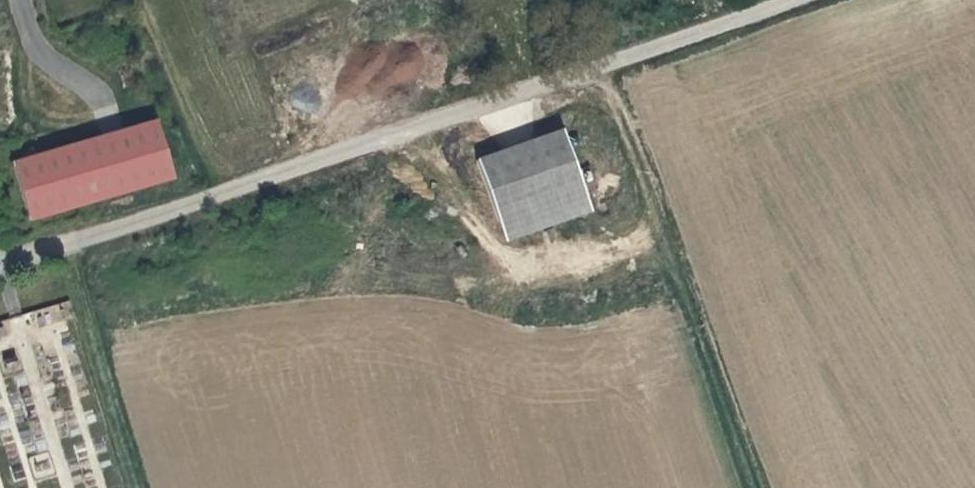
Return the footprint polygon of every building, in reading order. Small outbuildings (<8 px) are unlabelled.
[(159,122),(14,164),(29,218),(174,180),(159,122)] [(594,219),(563,140),(476,172),(507,250),(594,219)] [(0,321),(0,372),(27,365),(18,334),(72,319),(67,302),(0,321)] [(35,423),(29,426),(43,457),(29,463),(36,479),(56,470),(35,423)]
